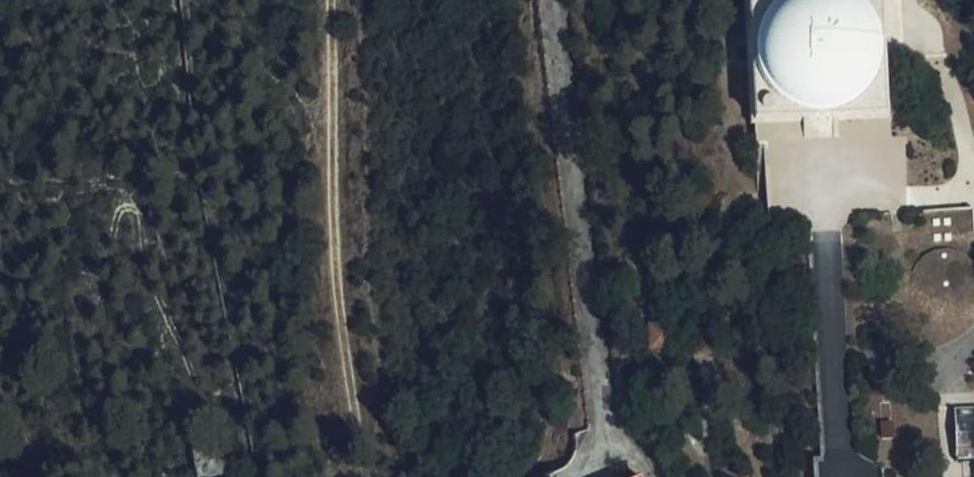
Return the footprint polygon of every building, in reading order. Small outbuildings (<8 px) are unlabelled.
[(757,123),(821,119),(885,116),(879,0),(751,0),(757,123)] [(757,215),(766,214),(766,199),(756,199),(757,215)] [(911,212),(913,247),(959,244),(958,235),(973,234),(973,231),(972,208),(911,212)] [(973,302),(973,270),(968,261),(956,253),(942,250),(928,253),(917,261),(909,273),(907,287),(910,300),(917,312),(929,319),(943,322),(957,319),(968,311),(973,302)] [(221,445),(189,453),(195,476),(229,476),(221,445)]
